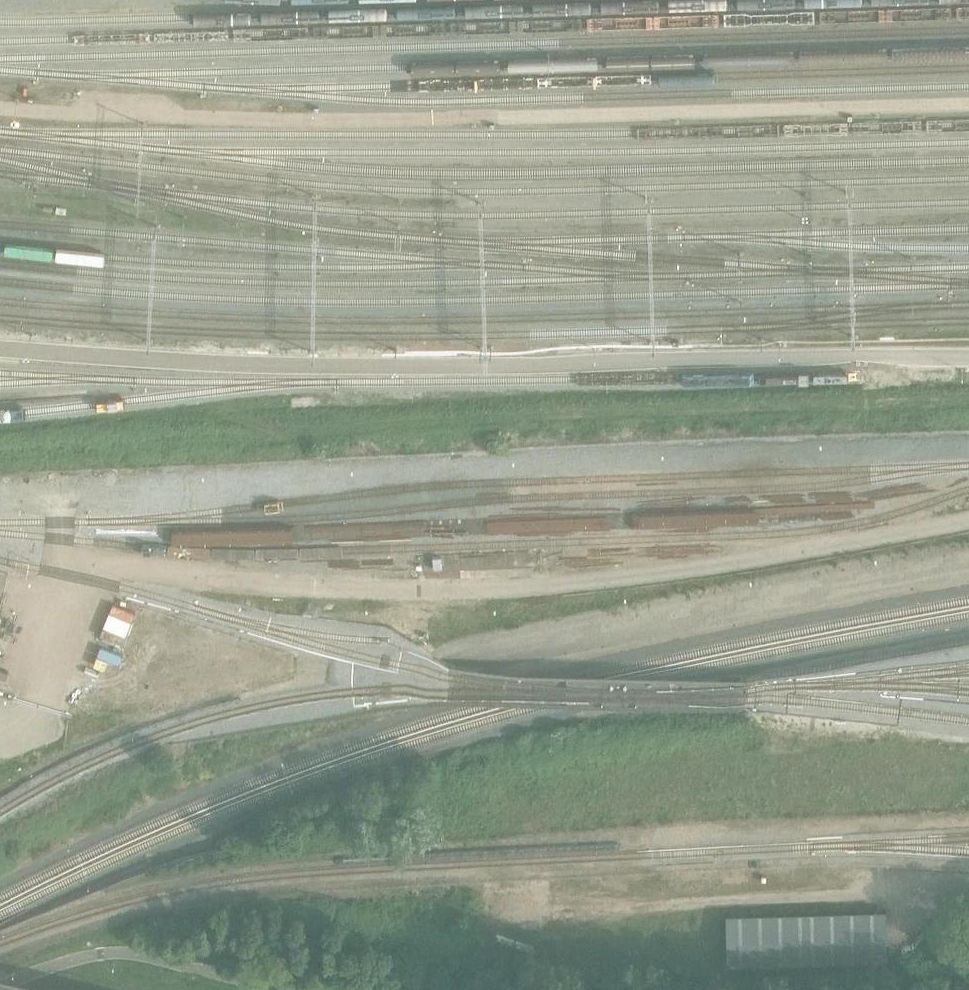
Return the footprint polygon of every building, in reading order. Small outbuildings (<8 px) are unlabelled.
[(829,955),(831,969),(836,989),(903,989),(968,977),(968,928),(829,955)]
